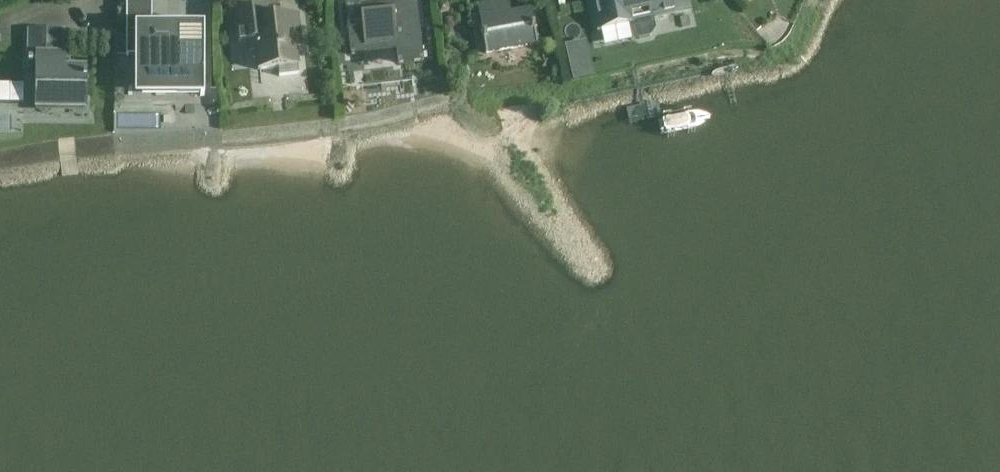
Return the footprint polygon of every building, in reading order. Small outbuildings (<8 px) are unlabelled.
[(674,10),(687,7),(685,0),(592,0),(595,12),(599,11),(604,30),(629,24),(632,35),(638,39),(650,36),(655,29),(652,15),(674,10)] [(345,4),(345,10),(350,55),(396,50),(397,64),(424,61),(417,2),(361,8),(360,2),(345,4)] [(511,15),(508,2),(477,8),(486,53),(537,44),(531,12),(511,15)] [(297,16),(280,18),(279,11),(269,12),(268,7),(234,11),(238,42),(248,41),(249,53),(256,52),(258,71),(278,68),(279,77),(298,75),(295,48),(301,47),(297,16)] [(28,67),(36,67),(36,96),(85,96),(86,70),(62,69),(62,55),(54,55),(55,32),(29,31),(28,67)] [(179,53),(179,33),(142,33),(142,97),(204,96),(204,53),(179,53)] [(114,55),(125,55),(125,41),(114,41),(114,55)] [(565,44),(569,82),(593,79),(588,41),(565,44)] [(0,85),(0,103),(22,103),(22,85),(0,85)]
